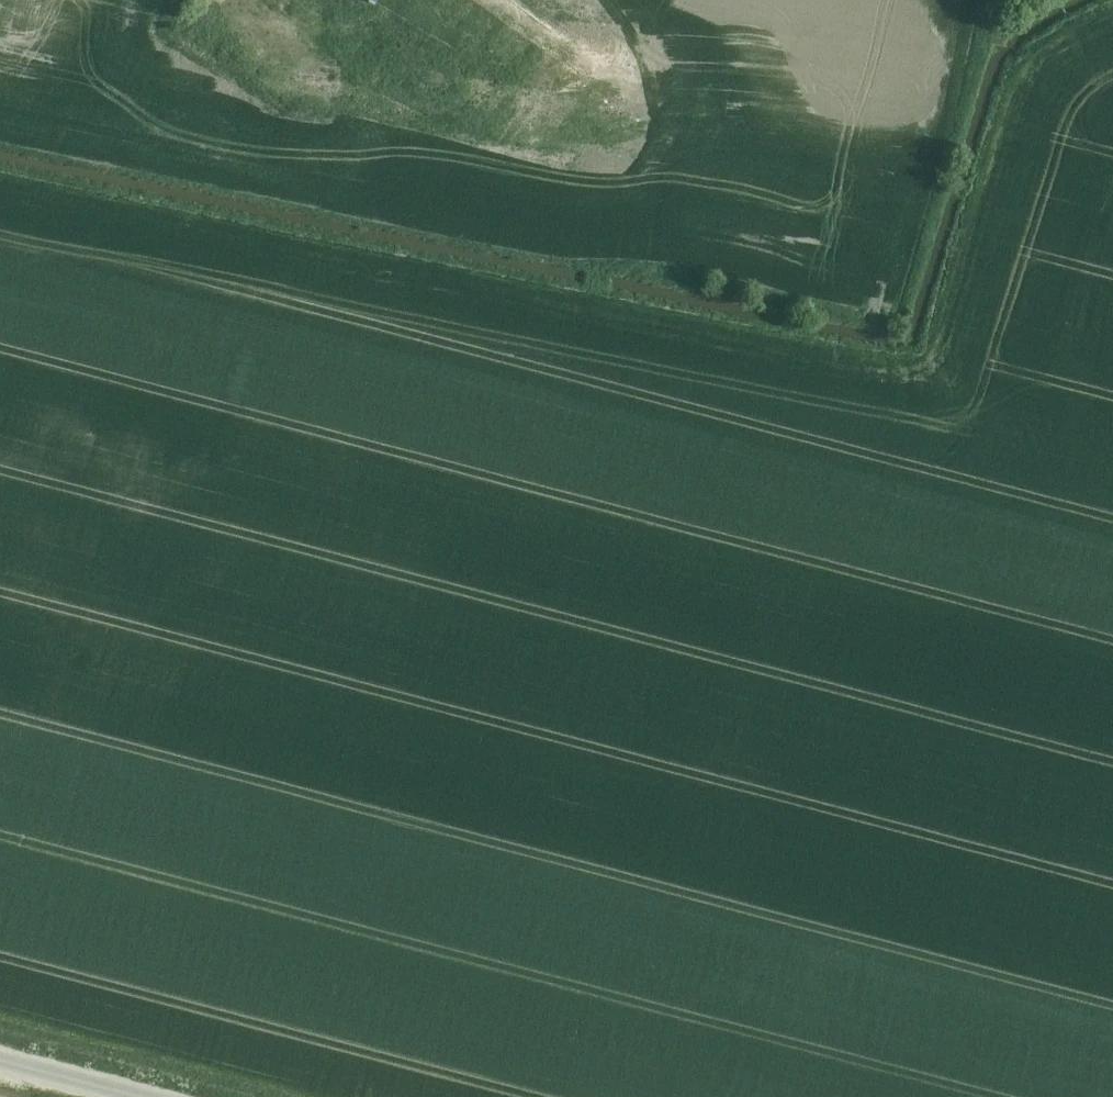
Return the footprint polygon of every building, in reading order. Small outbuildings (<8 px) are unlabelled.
[(341,10),(347,0),(325,0),(341,10)]
